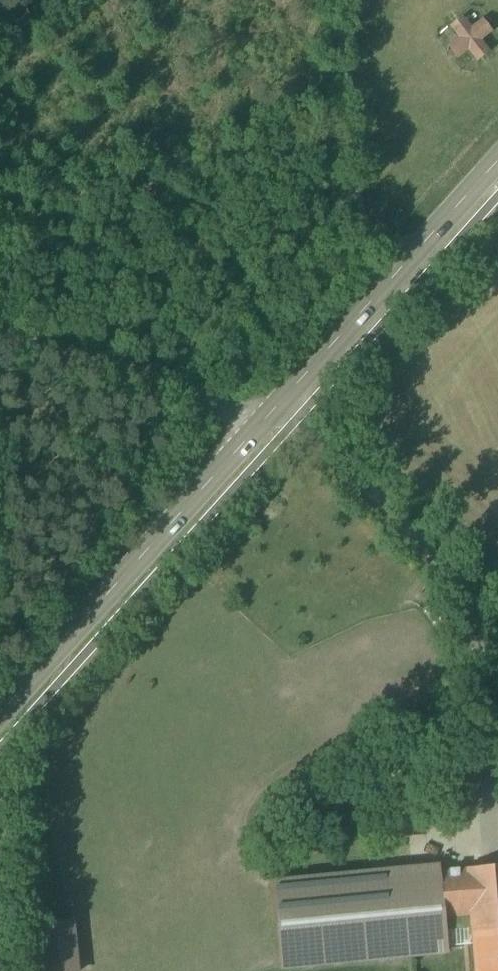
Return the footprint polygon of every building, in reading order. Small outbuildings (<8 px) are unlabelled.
[(466,870),(439,872),(443,916),(471,914),(476,970),(497,970),(497,867),(466,870)] [(438,868),(274,884),(282,969),(446,953),(443,916),(439,872),(438,868)] [(74,920),(36,924),(40,970),(79,970),(74,920)]
